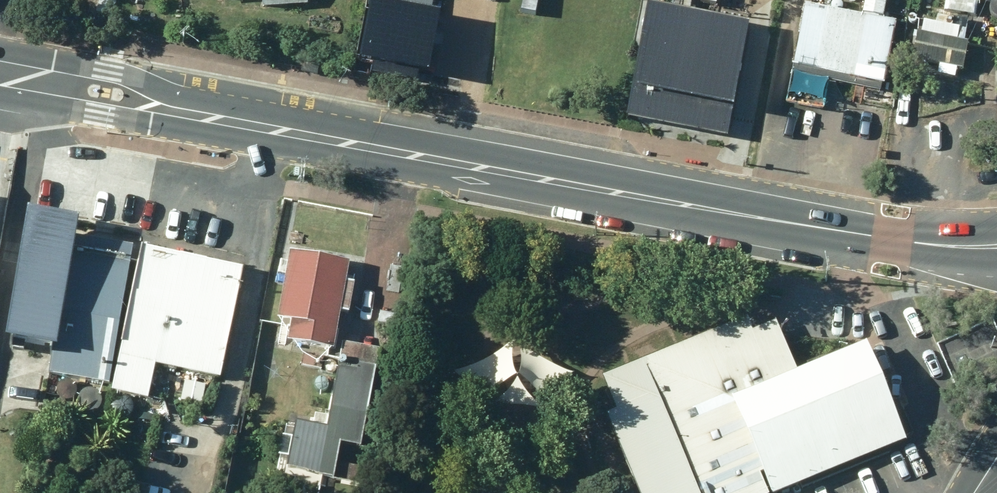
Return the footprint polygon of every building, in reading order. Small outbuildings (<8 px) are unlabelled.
[(116,0),(99,0),(96,9),(112,14),(116,0)] [(804,0),(790,67),(881,87),(896,18),(882,16),(885,0),(864,0),(861,12),(804,0)] [(944,7),(975,10),(976,0),(945,0),(944,7)] [(631,109),(731,129),(750,33),(650,13),(631,109)] [(937,70),(954,73),(956,63),(962,64),(967,38),(963,37),(966,24),(923,16),(921,29),(917,28),(911,55),(939,61),(937,70)] [(422,80),(431,29),(370,18),(360,68),(422,80)] [(30,212),(7,334),(56,344),(77,232),(79,221),(30,212)] [(109,381),(131,241),(77,232),(54,372),(109,381)] [(220,373),(243,262),(140,241),(110,389),(148,396),(154,360),(220,373)] [(289,247),(277,313),(291,316),(287,336),(332,345),(339,306),(348,308),(353,278),(344,277),(347,258),(289,247)] [(905,435),(865,336),(795,365),(775,317),(752,326),(747,313),(603,372),(616,405),(607,409),(642,492),(763,492),(768,491),(759,468),(763,467),(773,490),(905,435)] [(360,443),(378,346),(343,340),(327,424),(295,418),(286,466),(333,474),(339,439),(360,443)] [(179,387),(184,396),(193,398),(202,393),(204,383),(199,375),(189,373),(181,378),(179,387)]
